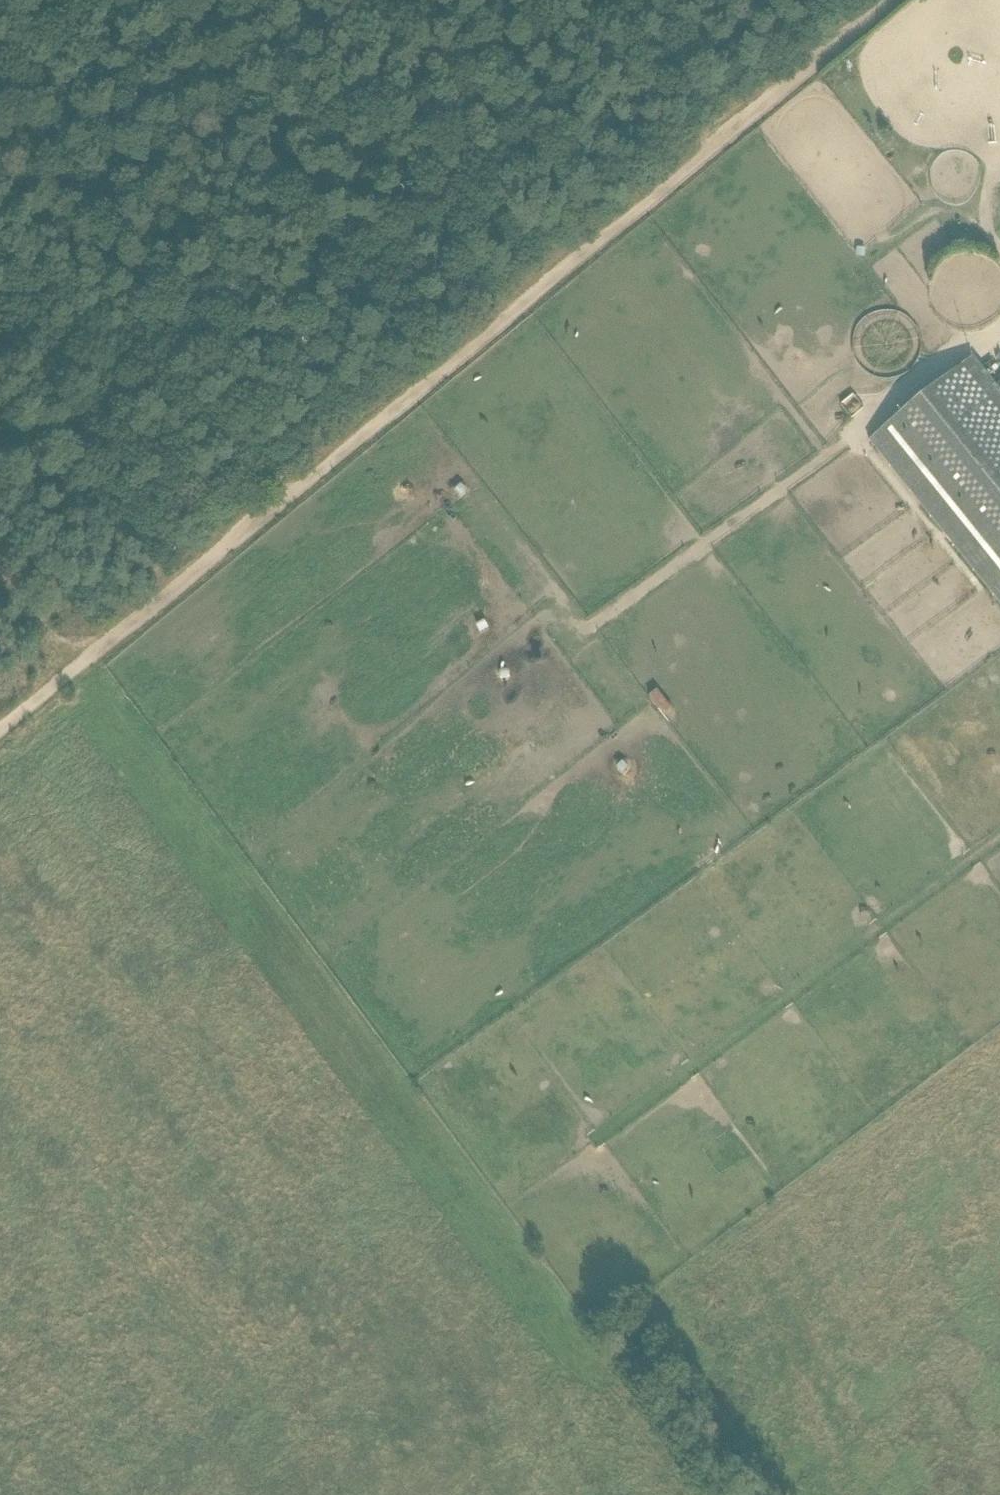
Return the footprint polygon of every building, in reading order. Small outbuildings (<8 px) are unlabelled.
[(998,385),(974,356),(871,439),(999,599),(999,383),(998,385)]
